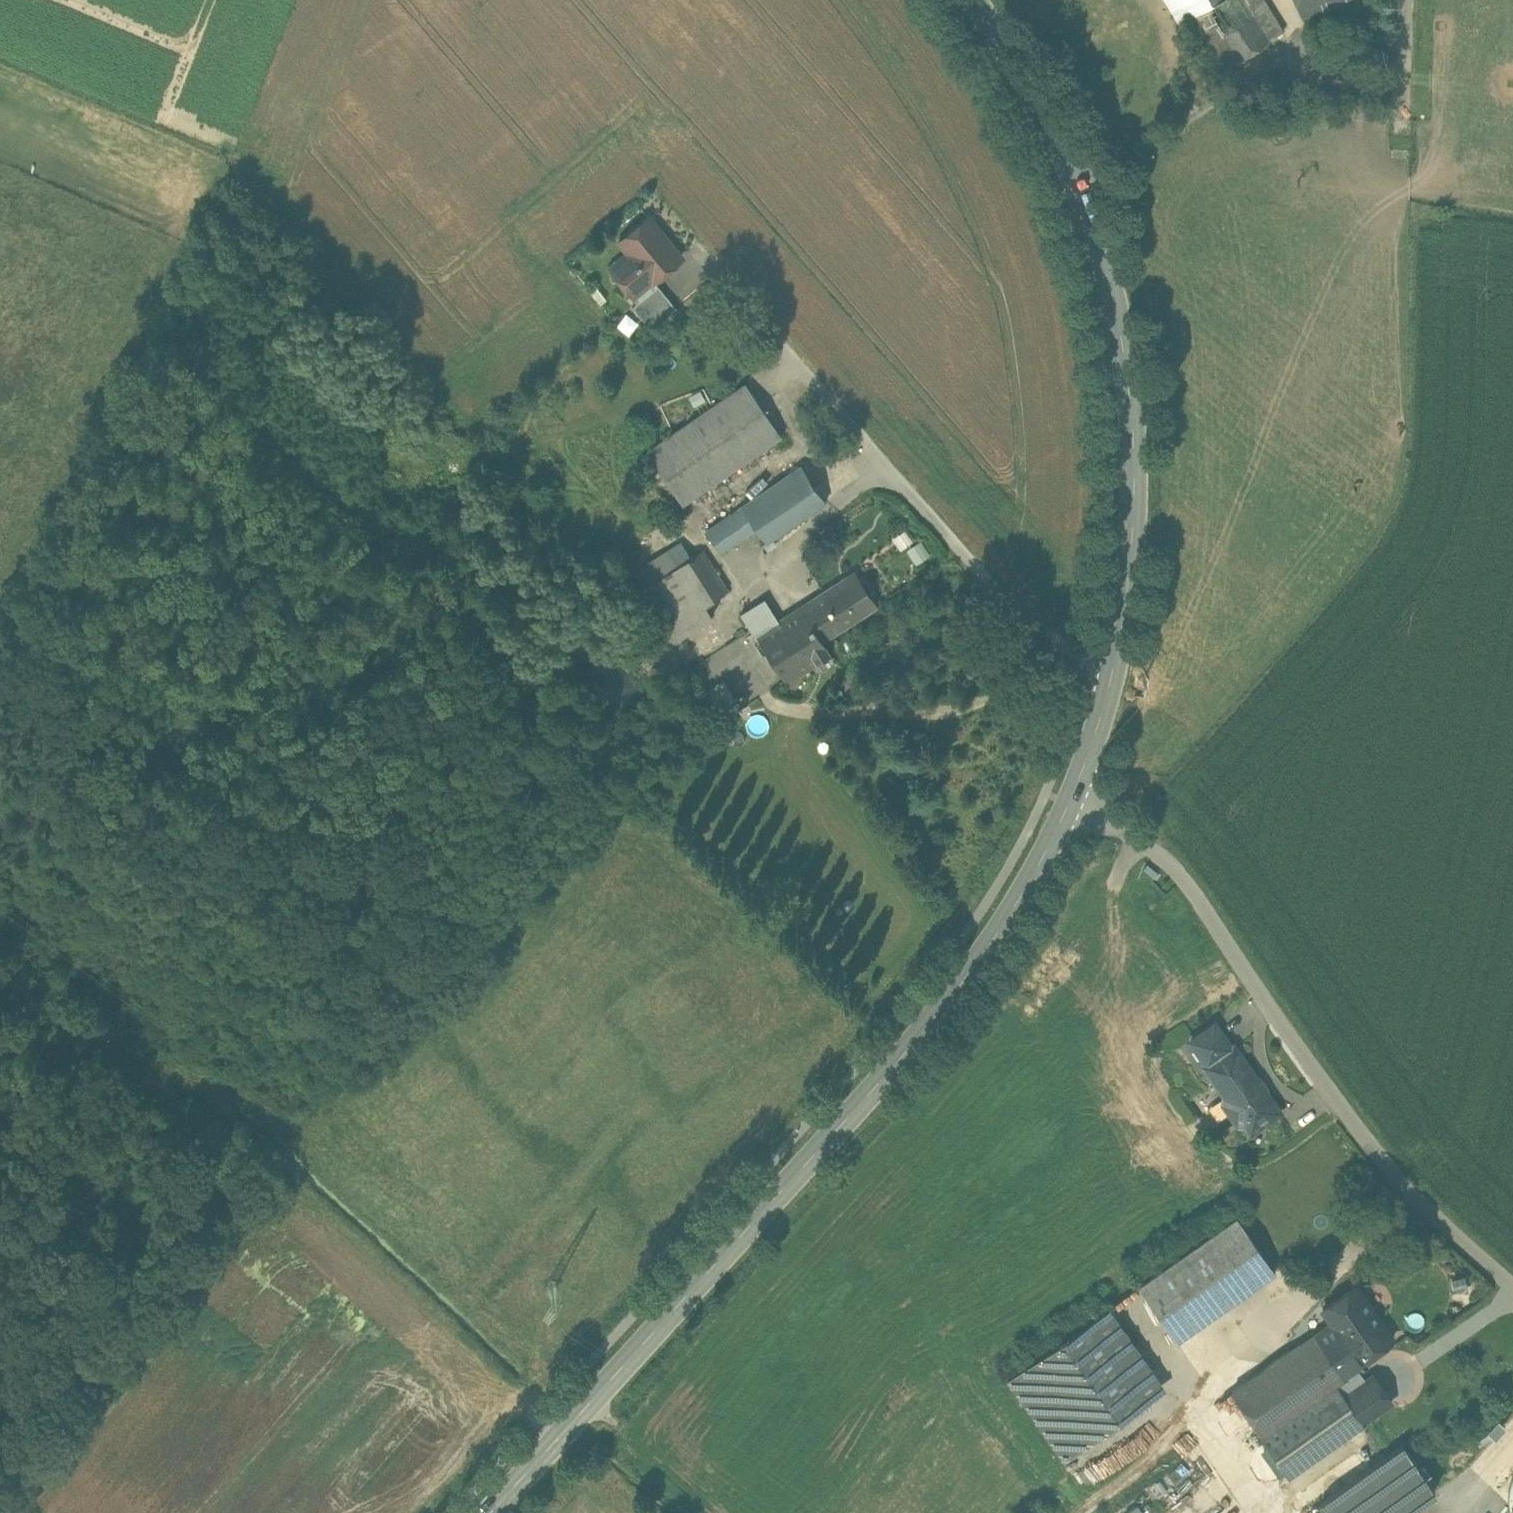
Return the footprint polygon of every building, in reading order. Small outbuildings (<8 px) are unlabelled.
[(1211,74),(1233,61),(1201,9),(1215,0),(1167,0),(1211,74)] [(1201,9),(1233,61),(1283,30),(1283,29),(1282,29),(1265,0),(1215,0),(1201,9)] [(1302,16),(1339,0),(1295,0),(1302,16)] [(681,256),(649,216),(621,239),(630,251),(612,266),(633,293),(652,278),(653,279),(681,256)] [(676,306),(658,283),(633,304),(651,326),(676,306)] [(746,382),(647,449),(682,501),(781,434),(746,382)] [(802,464),(742,504),(743,505),(757,526),(767,541),(827,500),(802,464)] [(743,505),(706,530),(720,551),(757,526),(743,505)] [(702,550),(679,565),(704,605),(706,605),(728,590),(702,550)] [(679,565),(644,587),(677,639),(713,616),(706,605),(704,605),(679,565)] [(836,586),(802,608),(822,639),(857,617),(876,605),(855,573),(836,586)] [(765,598),(742,613),(758,639),(761,637),(760,635),(780,622),(765,598)] [(780,622),(760,635),(761,637),(788,679),(831,652),(822,639),(802,608),(780,622)] [(1231,1044),(1215,1021),(1190,1038),(1207,1062),(1231,1044)] [(1280,1109),(1234,1043),(1231,1044),(1207,1062),(1204,1063),(1225,1093),(1223,1101),(1238,1122),(1246,1124),(1258,1115),(1263,1122),(1280,1109)] [(1276,1272),(1237,1216),(1138,1285),(1177,1340),(1276,1272)] [(1393,1337),(1356,1284),(1323,1308),(1331,1320),(1360,1360),(1361,1359),(1393,1337)] [(1150,1399),(1093,1318),(1034,1359),(1091,1440),(1150,1399)] [(1331,1320),(1232,1390),(1263,1435),(1365,1364),(1361,1359),(1360,1360),(1331,1320)] [(1091,1440),(1034,1359),(1007,1377),(1065,1459),(1091,1440)] [(1365,1364),(1263,1435),(1301,1489),(1360,1449),(1392,1426),(1393,1426),(1380,1407),(1397,1395),(1379,1369),(1372,1374),(1365,1364)] [(1081,1478),(1152,1427),(1145,1417),(1074,1468),(1081,1478)] [(1360,1449),(1371,1465),(1319,1501),(1327,1512),(1399,1512),(1435,1488),(1392,1426),(1360,1449)] [(1155,1512),(1218,1512),(1225,1508),(1200,1476),(1155,1512)]
